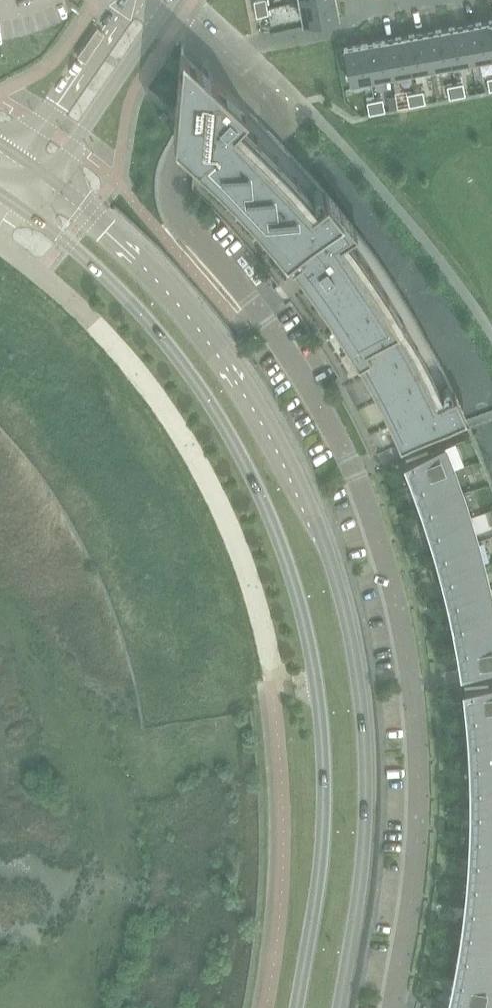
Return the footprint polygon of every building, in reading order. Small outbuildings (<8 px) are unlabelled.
[(254,1),(255,9),(267,7),(266,0),(260,0),(254,1)] [(299,1),(303,22),(338,16),(335,0),(306,0),(299,1)] [(267,7),(255,9),(257,17),(269,15),(267,7)] [(486,22),(465,26),(472,61),(491,57),(486,22)] [(465,26),(445,29),(452,64),(472,61),(465,26)] [(445,29),(425,33),(432,68),(452,64),(445,29)] [(425,33),(405,36),(411,71),(432,68),(425,33)] [(405,36),(385,40),(391,75),(411,71),(405,36)] [(385,40),(365,43),(371,78),(391,75),(385,40)] [(365,43),(344,47),(350,82),(371,78),(365,43)] [(246,105),(193,56),(181,44),(173,135),(183,145),(200,161),(215,176),(234,195),(253,216),(271,236),(284,253),(341,208),(325,189),(316,197),(315,196),(314,197),(315,198),(310,201),(292,181),(273,159),(253,138),(232,118),(226,113),(238,101),(243,106),(242,107),(243,108),(246,105)] [(463,83),(455,85),(457,97),(465,95),(463,83)] [(455,85),(447,86),(449,98),(457,97),(455,85)] [(423,91),(415,92),(417,104),(425,103),(423,91)] [(415,92),(407,94),(409,106),(417,104),(415,92)] [(383,99),(375,100),(377,112),(385,111),(383,99)] [(375,100),(367,102),(369,114),(377,112),(375,100)] [(432,429),(464,415),(465,415),(455,391),(443,397),(443,396),(442,396),(443,397),(437,400),(425,375),(411,349),(396,322),(382,299),(366,275),(353,257),(341,240),(345,236),(346,237),(347,237),(347,236),(346,235),(356,228),(341,208),(284,253),(298,270),(310,287),(322,305),(337,327),(351,351),(365,375),(378,399),(390,424),(399,444),(421,434),(422,437),(422,438),(434,433),(434,431),(434,432),(432,429)] [(7,340),(0,347),(11,357),(10,358),(27,375),(56,346),(39,329),(18,350),(7,340)] [(56,346),(27,375),(44,392),(44,391),(55,402),(62,395),(51,384),(73,363),(56,346)] [(429,451),(406,460),(415,483),(453,470),(444,445),(440,447),(440,446),(428,451),(429,451)] [(453,470),(415,483),(423,506),(461,493),(453,470)] [(469,517),(461,493),(423,506),(430,528),(469,517)] [(476,541),(469,517),(430,528),(437,551),(476,541)] [(483,565),(476,541),(437,551),(443,575),(483,565)] [(489,589),(483,565),(443,575),(449,598),(489,589)] [(489,589),(449,598),(454,621),(491,614),(491,606),(489,589)] [(454,621),(458,645),(491,640),(491,614),(454,621)] [(458,645),(462,670),(486,666),(486,667),(491,666),(491,640),(458,645)] [(489,684),(489,685),(465,687),(467,712),(491,710),(491,684),(489,684)] [(467,712),(469,736),(491,735),(491,710),(467,712)] [(469,736),(471,760),(491,759),(491,735),(469,736)] [(471,760),(471,784),(491,784),(491,759),(471,760)] [(471,784),(472,808),(491,808),(491,784),(471,784)] [(472,808),(471,832),(491,833),(491,808),(472,808)] [(471,832),(470,856),(491,857),(491,833),(471,832)] [(470,856),(468,880),(491,882),(491,857),(470,856)] [(468,880),(466,904),(491,907),(491,882),(468,880)] [(466,904),(463,927),(491,932),(491,907),(466,904)] [(463,927),(459,951),(491,957),(491,932),(463,927)] [(459,951),(455,975),(491,982),(491,957),(459,951)] [(455,975),(449,999),(473,1005),(485,1007),(488,1007),(489,1007),(491,993),(491,982),(455,975)]
